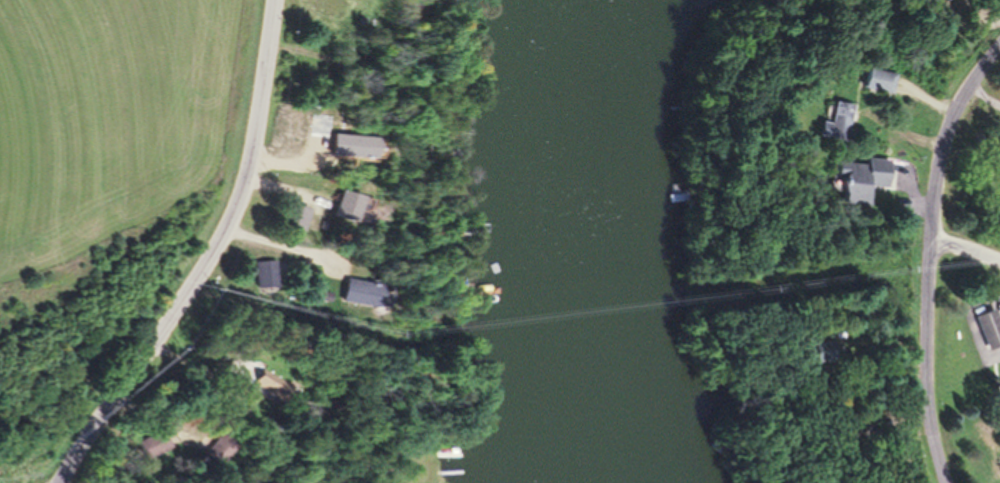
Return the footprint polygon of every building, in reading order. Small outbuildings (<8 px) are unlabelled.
[(890,94),(894,73),(863,67),(860,88),(890,94)] [(820,137),(844,142),(852,105),(828,100),(820,137)] [(889,189),(890,159),(866,158),(866,163),(833,161),(832,192),(839,192),(838,203),(868,204),(869,188),(889,189)] [(364,196),(343,189),(334,216),(355,223),(364,196)] [(279,285),(278,270),(259,272),(261,286),(279,285)] [(381,280),(345,280),(345,303),(381,303),(381,280)] [(996,308),(975,314),(986,350),(999,346),(999,320),(996,308)] [(267,361),(235,362),(235,392),(268,391),(267,361)] [(204,454),(220,467),(239,443),(223,431),(204,454)]
